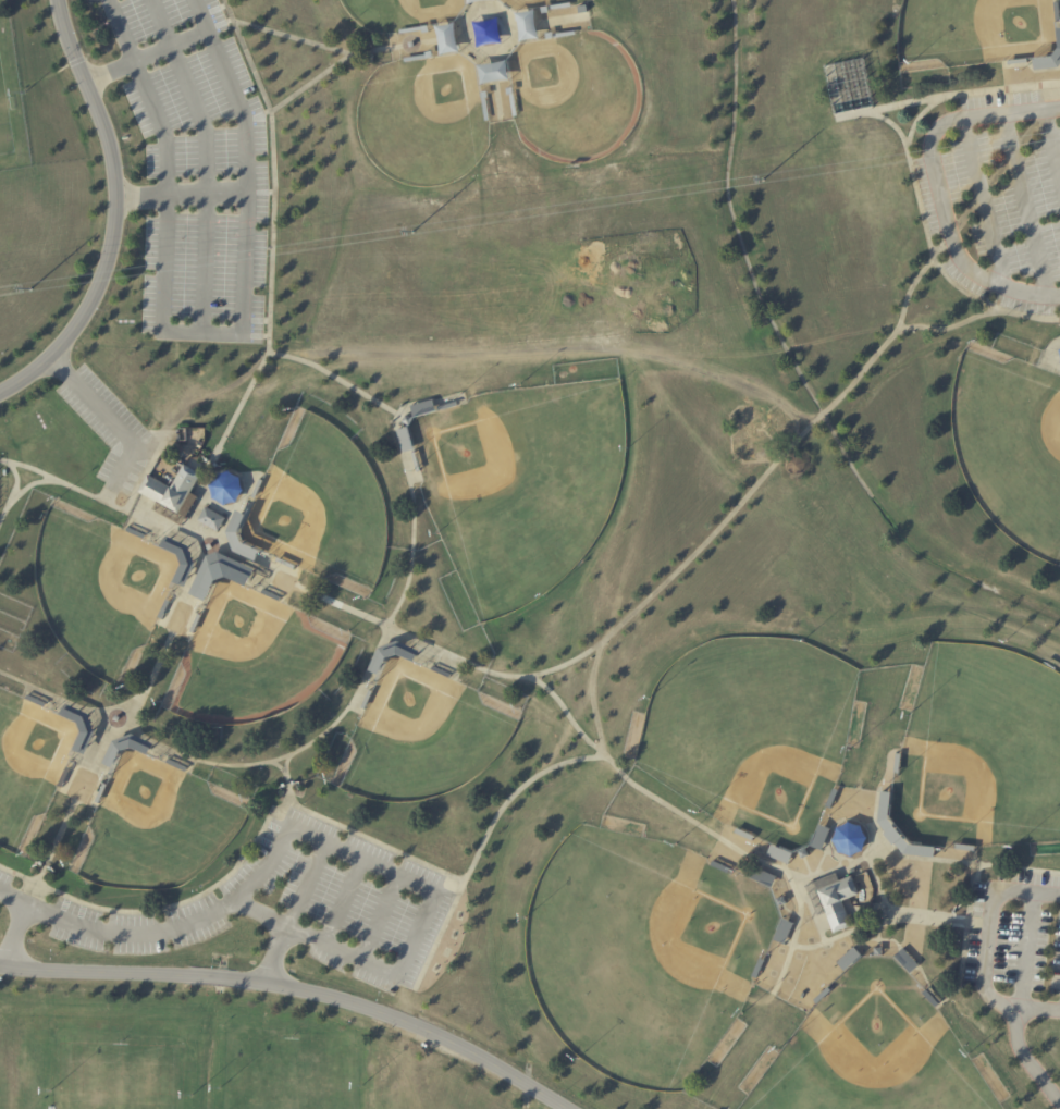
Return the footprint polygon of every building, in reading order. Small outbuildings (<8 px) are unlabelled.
[(520,40),(538,39),(537,10),(519,11),(520,40)] [(477,22),(479,40),(497,38),(494,19),(477,22)] [(457,52),(456,24),(438,24),(439,53),(457,52)] [(1058,54),(1033,57),(1035,69),(1059,66),(1059,27),(1056,28),(1058,54)] [(481,81),(508,79),(507,62),(479,63),(481,81)] [(398,430),(404,450),(414,447),(408,426),(398,430)] [(790,459),(799,457),(805,464),(803,470),(793,473),(789,467),(790,459)] [(155,473),(143,495),(187,519),(211,477),(192,466),(180,486),(155,473)] [(220,529),(225,515),(204,507),(198,521),(220,529)] [(248,514),(240,510),(224,546),(257,560),(262,548),(237,538),(248,514)] [(249,586),(256,568),(210,549),(192,593),(209,600),(219,575),(249,586)] [(420,650),(381,638),(371,670),(382,674),(389,652),(417,661),(420,650)] [(822,849),(830,828),(819,824),(811,845),(822,849)] [(767,854),(788,864),(793,853),(772,843),(767,854)] [(946,847),(945,857),(970,858),(970,845),(955,844),(954,847),(946,847)] [(830,933),(850,925),(841,902),(874,889),(866,870),(814,891),(830,933)] [(862,955),(854,946),(837,962),(845,970),(862,955)]
